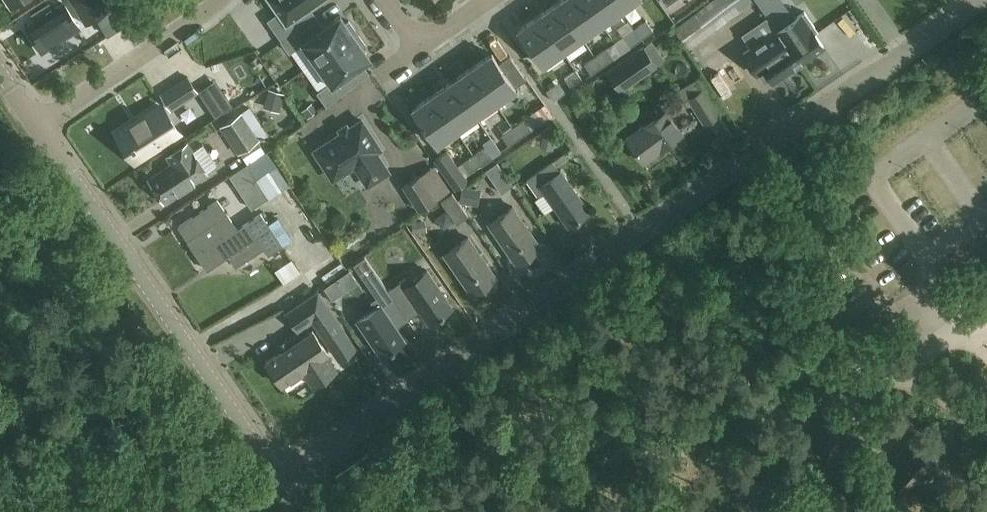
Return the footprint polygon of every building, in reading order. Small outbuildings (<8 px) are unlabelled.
[(86,24),(103,14),(112,27),(119,23),(105,0),(71,0),(86,24)] [(284,40),(305,25),(298,15),(320,0),(272,0),(281,13),(270,20),(284,40)] [(558,2),(582,36),(602,22),(586,0),(561,0),(558,2)] [(602,22),(622,8),(616,0),(586,0),(602,22)] [(622,8),(633,0),(616,0),(622,8)] [(689,49),(753,1),(753,0),(712,0),(674,28),(689,49)] [(788,15),(778,0),(756,0),(774,25),(788,15)] [(832,18),(843,9),(835,0),(818,0),(832,18)] [(558,2),(538,16),(562,50),(582,36),(558,2)] [(64,3),(27,27),(42,51),(79,27),(64,3)] [(776,31),(799,64),(824,46),(815,33),(818,31),(805,12),(776,31)] [(317,63),(358,33),(349,21),(346,23),(341,15),(319,30),(312,21),(305,25),(284,40),(282,42),(290,52),(303,43),(317,63)] [(538,16),(518,30),(542,64),(562,50),(538,16)] [(654,33),(647,23),(637,30),(644,40),(654,33)] [(644,40),(637,30),(627,37),(634,47),(644,40)] [(799,64),(776,31),(743,53),(757,73),(764,68),(773,82),(799,64)] [(96,41),(109,68),(128,58),(115,32),(96,41)] [(367,46),(358,33),(317,63),(331,83),(318,92),(327,105),(353,86),(345,75),(370,58),(364,48),(367,46)] [(650,41),(607,70),(620,89),(655,65),(653,61),(661,56),(650,41)] [(704,66),(716,56),(709,47),(696,58),(704,66)] [(614,61),(607,51),(597,58),(604,68),(614,61)] [(499,63),(492,53),(472,67),(496,102),(516,87),(516,86),(527,79),(510,55),(499,63)] [(597,58),(587,65),(594,75),(604,68),(597,58)] [(472,67),(452,81),(476,116),(496,102),(472,67)] [(584,82),(577,72),(567,79),(574,89),(584,82)] [(709,81),(721,95),(732,87),(720,72),(709,81)] [(584,88),(599,110),(598,111),(613,131),(624,123),(610,103),(606,106),(594,88),(608,79),(604,74),(589,84),(589,85),(584,88)] [(189,76),(157,96),(167,112),(199,92),(189,76)] [(720,141),(732,134),(698,79),(678,91),(687,105),(689,103),(704,126),(709,122),(720,141)] [(476,116),(452,81),(433,95),(457,130),(476,116)] [(212,83),(199,89),(212,115),(225,109),(212,83)] [(281,108),(285,94),(269,90),(265,103),(281,108)] [(677,118),(687,113),(677,93),(666,98),(677,118)] [(457,130),(433,95),(413,109),(437,143),(457,130)] [(238,104),(227,112),(232,120),(220,127),(238,154),(268,135),(245,99),(238,104)] [(311,103),(301,110),(306,117),(316,110),(311,103)] [(644,125),(627,138),(644,161),(661,149),(661,150),(684,134),(666,110),(644,126),(644,125)] [(150,113),(119,134),(136,160),(167,140),(167,139),(178,132),(167,116),(156,123),(150,113)] [(519,134),(529,127),(522,117),(512,124),(519,134)] [(315,150),(328,170),(342,161),(347,169),(355,164),(367,184),(388,171),(375,151),(380,148),(362,120),(315,150)] [(519,134),(512,124),(502,131),(509,141),(519,134)] [(543,130),(541,139),(554,143),(556,133),(543,130)] [(179,160),(148,180),(163,202),(208,172),(188,142),(173,151),(179,160)] [(489,155),(482,145),(472,152),(479,162),(489,155)] [(268,151),(233,174),(256,208),(290,185),(268,151)] [(448,152),(441,156),(435,161),(455,190),(468,182),(448,152)] [(479,162),(472,152),(462,159),(469,169),(479,162)] [(486,170),(493,180),(501,193),(513,185),(498,162),(486,170)] [(548,212),(555,207),(569,226),(590,211),(561,170),(560,171),(554,162),(527,180),(548,212)] [(402,187),(418,212),(437,199),(421,175),(402,187)] [(529,204),(538,198),(527,181),(518,188),(529,204)] [(459,202),(473,205),(476,189),(462,186),(459,202)] [(453,192),(441,200),(456,224),(468,216),(453,192)] [(217,222),(228,215),(218,200),(179,225),(196,252),(225,234),(217,222)] [(513,206),(498,217),(489,223),(517,263),(541,246),(513,206)] [(238,229),(228,215),(217,222),(225,234),(196,252),(208,269),(229,255),(236,266),(264,247),(269,254),(283,245),(262,213),(238,229)] [(411,222),(412,232),(422,231),(421,220),(411,222)] [(472,294),(483,287),(485,290),(489,291),(496,286),(497,282),(494,279),(497,277),(469,237),(444,254),(472,294)] [(405,314),(389,290),(388,291),(365,257),(354,264),(376,298),(371,302),(375,308),(358,320),(382,356),(405,340),(393,322),(405,314)] [(389,290),(405,314),(418,306),(430,323),(453,307),(427,270),(409,282),(406,278),(389,290)] [(342,289),(342,284),(337,281),(332,281),(326,288),(327,294),(332,297),(337,296),(342,289)] [(328,301),(319,288),(296,303),(305,316),(328,301)] [(356,347),(329,307),(311,320),(338,359),(356,347)] [(313,330),(296,341),(267,361),(282,384),(303,370),(314,385),(337,369),(327,354),(329,353),(313,330)] [(843,441),(845,416),(817,414),(816,417),(814,419),(814,426),(815,428),(814,448),(847,451),(848,441),(843,441)] [(920,484),(937,465),(916,447),(913,449),(911,449),(906,454),(906,457),(893,472),(918,495),(924,487),(920,484)]
